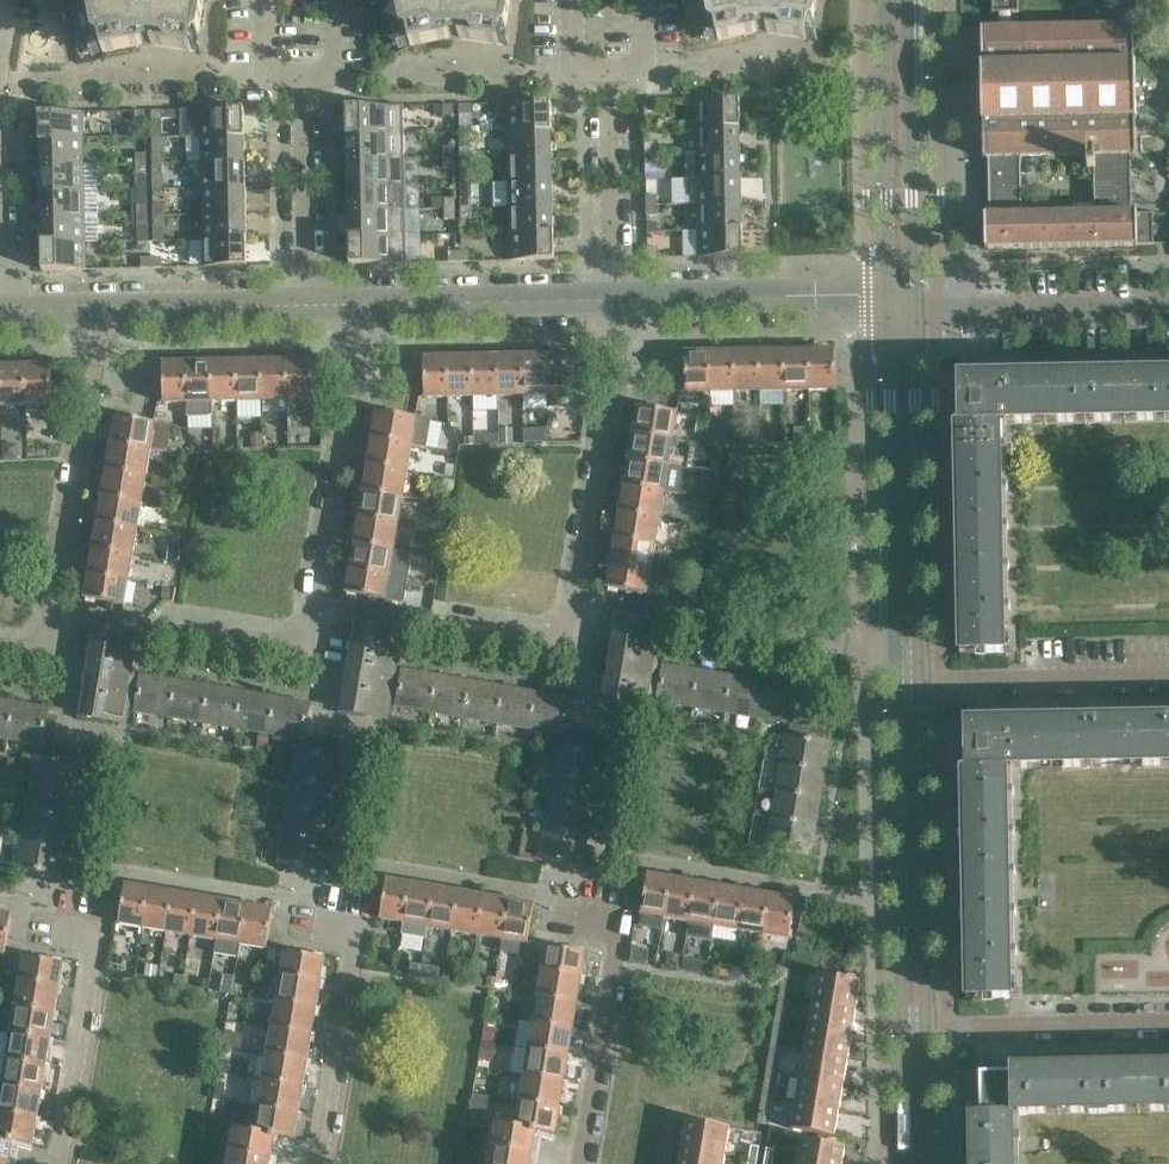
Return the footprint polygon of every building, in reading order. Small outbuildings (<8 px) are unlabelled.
[(204,0),(86,0),(89,0),(96,36),(97,36),(91,57),(103,52),(103,54),(138,47),(142,48),(147,48),(151,48),(154,47),(157,46),(191,52),(192,50),(204,54),(198,34),(199,34),(204,0)] [(510,0),(397,0),(403,30),(404,30),(399,50),(411,46),(411,47),(445,41),(450,42),(454,42),(459,42),(461,41),(464,40),(499,46),(499,44),(511,48),(505,27),(506,27),(510,0)] [(817,0),(706,0),(710,23),(711,23),(706,44),(718,40),(718,41),(753,34),(757,35),(761,36),(764,36),(767,35),(771,34),(806,39),(806,38),(818,42),(812,21),(813,21),(817,0)] [(1131,155),(1136,155),(1135,119),(1136,119),(1136,106),(1142,106),(1152,97),(1151,84),(1142,75),(1135,75),(1135,62),(1134,62),(1133,26),(1128,26),(1128,0),(1090,0),(1091,27),(1064,27),(1064,22),(1051,22),(1051,28),(1047,28),(1046,22),(1034,23),(1034,28),(1029,28),(1029,23),(1016,23),(1017,28),(1012,28),(1012,13),(1018,12),(1018,0),(992,0),(992,13),(999,13),(999,29),(981,29),(982,65),(981,65),(982,122),(983,122),(983,158),(988,158),(989,215),(985,215),(985,249),(1138,246),(1138,245),(1153,245),(1153,241),(1153,213),(1137,214),(1137,212),(1132,212),(1131,155)] [(740,126),(739,99),(697,100),(697,127),(740,126)] [(655,111),(655,101),(644,101),(644,111),(655,111)] [(552,130),(551,103),(508,104),(509,131),(552,130)] [(469,115),(469,104),(459,104),(459,115),(469,115)] [(453,115),(453,105),(443,105),(443,115),(453,115)] [(390,133),(389,106),(346,107),(347,134),(390,133)] [(245,136),(244,109),(201,110),(202,137),(245,136)] [(162,121),(162,110),(151,111),(151,121),(162,121)] [(146,121),(146,111),(135,111),(135,121),(146,121)] [(83,139),(82,112),(39,113),(40,140),(83,139)] [(741,152),(740,126),(697,127),(698,153),(741,152)] [(552,156),(552,130),(509,131),(509,156),(552,156)] [(390,159),(390,133),(347,134),(347,160),(390,159)] [(245,162),(245,136),(202,137),(202,163),(245,162)] [(83,165),(83,139),(40,140),(40,166),(83,165)] [(656,153),(656,143),(645,143),(645,154),(656,153)] [(454,157),(454,147),(443,147),(444,158),(454,157)] [(470,157),(470,147),(460,147),(460,157),(470,157)] [(741,177),(741,152),(698,153),(698,178),(741,177)] [(147,164),(146,153),(136,154),(136,164),(147,164)] [(163,163),(163,153),(152,153),(152,164),(163,163)] [(656,164),(656,153),(645,154),(645,164),(656,164)] [(553,181),(552,156),(509,156),(510,182),(553,181)] [(454,168),(454,157),(444,158),(444,168),(454,168)] [(471,168),(470,157),(460,157),(460,168),(471,168)] [(391,185),(390,159),(347,160),(348,185),(391,185)] [(246,187),(245,162),(202,163),(203,188),(246,187)] [(163,174),(163,163),(152,164),(152,174),(163,174)] [(147,174),(147,164),(136,164),(136,174),(147,174)] [(84,191),(83,165),(40,166),(41,192),(84,191)] [(742,203),(741,177),(698,178),(699,204),(742,203)] [(553,207),(553,181),(510,182),(510,208),(553,207)] [(391,210),(391,185),(348,185),(348,211),(391,210)] [(246,213),(246,187),(203,188),(203,214),(246,213)] [(84,216),(84,191),(41,192),(41,217),(84,216)] [(657,205),(657,195),(646,195),(646,205),(657,205)] [(455,209),(455,198),(445,199),(445,209),(455,209)] [(471,209),(471,198),(461,198),(461,209),(471,209)] [(742,229),(742,203),(699,204),(699,230),(742,229)] [(164,215),(164,204),(153,205),(153,215),(164,215)] [(148,215),(148,205),(137,205),(137,215),(148,215)] [(657,215),(657,205),(646,205),(646,215),(657,215)] [(554,233),(553,207),(510,208),(511,234),(554,233)] [(455,219),(455,209),(445,209),(445,219),(455,219)] [(472,219),(471,209),(461,209),(461,219),(472,219)] [(392,236),(391,210),(348,211),(349,237),(392,236)] [(247,239),(246,213),(203,214),(204,240),(247,239)] [(148,226),(148,215),(137,215),(137,226),(148,226)] [(164,225),(164,215),(153,215),(153,225),(164,225)] [(85,242),(84,216),(41,217),(42,243),(85,242)] [(743,256),(742,229),(699,230),(700,257),(743,256)] [(554,260),(554,233),(511,234),(511,261),(554,260)] [(392,263),(392,236),(349,237),(349,264),(392,263)] [(247,266),(247,239),(204,240),(204,267),(247,266)] [(85,269),(85,242),(42,243),(42,270),(85,269)] [(658,258),(658,247),(647,248),(647,258),(658,258)] [(459,262),(459,251),(448,251),(449,262),(459,262)] [(469,262),(469,251),(459,251),(459,262),(469,262)] [(152,268),(151,257),(141,258),(141,268),(152,268)] [(162,268),(162,257),(151,257),(152,268),(162,268)] [(809,390),(809,350),(784,351),(784,391),(809,390)] [(835,390),(835,369),(835,350),(809,350),(809,390),(835,390)] [(759,391),(759,351),(734,352),(734,392),(759,391)] [(784,391),(784,351),(759,351),(759,391),(784,391)] [(709,392),(709,352),(685,352),(686,392),(709,392)] [(734,392),(734,352),(709,352),(709,392),(734,392)] [(548,395),(548,355),(523,356),(523,396),(548,395)] [(574,395),(573,355),(548,355),(548,395),(574,395)] [(498,396),(498,356),(473,357),(473,397),(498,396)] [(523,396),(523,356),(498,356),(498,396),(523,396)] [(448,397),(447,357),(424,358),(424,359),(425,398),(448,397)] [(473,397),(473,357),(447,357),(448,397),(473,397)] [(313,400),(312,360),(287,361),(288,401),(313,400)] [(238,402),(237,361),(212,362),(213,402),(238,402)] [(263,401),(262,361),(237,361),(238,402),(263,401)] [(288,401),(287,361),(262,361),(263,401),(288,401)] [(188,403),(187,362),(163,363),(164,403),(188,403)] [(213,402),(212,362),(187,362),(188,403),(213,402)] [(52,405),(51,365),(25,366),(26,406),(52,405)] [(26,406),(25,366),(0,366),(1,406),(26,406)] [(1165,421),(1164,372),(1157,373),(1157,374),(1124,375),(1125,422),(1165,421)] [(1085,423),(1085,374),(1078,374),(1078,376),(1045,377),(1046,424),(1085,423)] [(1125,422),(1124,375),(1091,376),(1091,374),(1085,374),(1085,423),(1125,422)] [(1046,424),(1045,377),(997,378),(997,385),(963,386),(964,424),(999,423),(1005,423),(1005,425),(1046,424)] [(673,440),(677,413),(638,406),(634,433),(673,440)] [(412,445),(417,418),(377,411),(373,438),(412,445)] [(151,450),(156,423),(116,416),(112,443),(151,450)] [(1004,652),(1000,464),(999,423),(964,424),(955,424),(960,653),(1004,652)] [(668,466),(673,440),(634,433),(629,459),(668,466)] [(408,471),(412,445),(373,438),(368,465),(408,471)] [(146,476),(151,450),(112,443),(107,470),(146,476)] [(664,492),(668,466),(629,459),(625,486),(664,492)] [(403,498),(408,471),(368,465),(364,491),(403,498)] [(142,503),(146,476),(107,470),(103,496),(142,503)] [(660,519),(664,492),(625,486),(620,512),(660,519)] [(399,524),(403,498),(364,491),(359,517),(399,524)] [(137,529),(142,503),(103,496),(98,522),(137,529)] [(655,545),(660,519),(620,512),(616,538),(655,545)] [(394,550),(399,524),(359,517),(355,544),(394,550)] [(133,555),(137,529),(98,522),(94,549),(133,555)] [(651,571),(655,545),(616,538),(611,565),(651,571)] [(390,577),(394,550),(355,544),(350,570),(390,577)] [(129,582),(133,555),(94,549),(89,575),(129,582)] [(647,594),(651,571),(611,565),(607,588),(647,594)] [(386,600),(390,577),(350,570),(346,593),(386,600)] [(125,605),(129,582),(89,575),(85,598),(125,605)] [(625,635),(628,620),(620,619),(617,634),(625,635)] [(632,636),(635,621),(628,620),(625,635),(632,636)] [(639,637),(641,623),(635,621),(632,636),(639,637)] [(647,631),(649,624),(641,623),(639,637),(646,638),(647,631)] [(364,640),(367,626),(359,624),(356,639),(364,640)] [(660,633),(661,626),(649,624),(647,631),(660,633)] [(371,641),(374,627),(367,626),(364,640),(371,641)] [(378,642),(380,628),(374,627),(371,641),(378,642)] [(385,644),(386,637),(388,629),(380,628),(378,642),(385,644)] [(103,645),(106,630),(98,629),(95,644),(103,645)] [(398,639),(400,631),(388,629),(386,637),(398,639)] [(110,646),(113,631),(106,630),(103,645),(110,646)] [(117,647),(119,633),(113,631),(110,646),(117,647)] [(658,640),(660,633),(647,631),(646,638),(658,640)] [(124,648),(125,641),(127,634),(119,633),(117,647),(124,648)] [(137,643),(139,636),(127,634),(125,641),(137,643)] [(632,636),(625,635),(617,634),(615,648),(644,653),(645,646),(646,638),(639,637),(632,636)] [(397,646),(398,639),(386,637),(385,644),(397,646)] [(657,648),(658,640),(646,638),(645,646),(657,648)] [(371,641),(364,640),(356,639),(354,653),(383,658),(384,651),(385,644),(378,642),(371,641)] [(136,650),(137,643),(125,641),(124,648),(136,650)] [(110,646),(103,645),(95,644),(93,658),(122,663),(123,656),(124,648),(117,647),(110,646)] [(396,653),(397,646),(385,644),(384,651),(396,653)] [(656,655),(657,648),(645,646),(644,653),(656,655)] [(135,658),(136,650),(124,648),(123,656),(135,658)] [(643,660),(644,653),(615,648),(612,662),(641,667),(643,660)] [(395,660),(396,653),(384,651),(383,658),(395,660)] [(382,665),(383,658),(354,653),(351,667),(380,672),(382,665)] [(655,662),(656,655),(644,653),(643,660),(655,662)] [(134,665),(135,658),(123,656),(122,663),(134,665)] [(121,670),(122,663),(93,658),(90,672),(119,677),(121,670)] [(394,667),(395,660),(383,658),(382,665),(394,667)] [(654,669),(655,662),(643,660),(641,667),(654,669)] [(640,674),(641,667),(612,662),(610,676),(639,681),(640,674)] [(133,672),(134,665),(122,663),(121,670),(133,672)] [(392,674),(394,667),(382,665),(380,672),(392,674)] [(379,679),(380,672),(351,667),(349,681),(378,686),(379,679)] [(652,676),(654,669),(641,667),(640,674),(652,676)] [(693,706),(698,673),(664,667),(659,700),(693,706)] [(131,679),(133,672),(121,670),(119,677),(131,679)] [(118,684),(119,677),(90,672),(88,686),(117,691),(118,684)] [(391,681),(392,674),(380,672),(379,679),(391,681)] [(431,710),(437,678),(403,672),(397,705),(431,710)] [(725,711),(731,678),(698,673),(693,706),(725,711)] [(651,683),(652,676),(640,674),(639,681),(651,683)] [(637,695),(638,688),(639,681),(610,676),(605,705),(634,710),(636,702),(637,695)] [(130,686),(131,679),(119,677),(118,684),(130,686)] [(170,716),(176,683),(142,677),(137,710),(170,716)] [(464,716),(470,683),(437,678),(431,710),(464,716)] [(758,717),(764,684),(731,678),(725,711),(758,717)] [(390,688),(391,681),(379,679),(378,686),(390,688)] [(376,700),(377,693),(378,686),(349,681),(344,710),(373,715),(374,707),(376,700)] [(650,690),(651,683),(639,681),(638,688),(650,690)] [(203,721),(209,688),(176,683),(170,716),(203,721)] [(497,722),(503,689),(470,683),(464,716),(497,722)] [(129,693),(130,686),(118,684),(117,691),(129,693)] [(792,721),(798,689),(764,684),(758,717),(791,722),(792,722),(792,721)] [(115,705),(116,698),(117,691),(88,686),(83,715),(112,720),(113,712),(115,705)] [(389,695),(390,688),(378,686),(377,693),(389,695)] [(236,727),(242,694),(209,688),(203,721),(236,727)] [(649,697),(650,690),(638,688),(637,695),(649,697)] [(530,727),(536,694),(503,689),(497,722),(530,727)] [(128,700),(129,693),(117,691),(116,698),(128,700)] [(388,702),(389,695),(377,693),(376,700),(388,702)] [(269,732),(275,699),(242,694),(236,727),(269,732)] [(564,732),(570,700),(536,694),(530,727),(564,733),(564,732)] [(648,704),(649,697),(637,695),(636,702),(648,704)] [(127,707),(128,700),(116,698),(115,705),(127,707)] [(303,737),(309,705),(275,699),(269,732),(302,738),(303,738),(303,737)] [(386,709),(388,702),(376,700),(374,707),(386,709)] [(13,704),(0,702),(0,736),(8,737),(13,704)] [(646,712),(648,704),(636,702),(634,710),(646,712)] [(42,742),(47,710),(13,704),(8,737),(41,743),(42,743),(42,742)] [(125,714),(127,707),(115,705),(113,712),(125,714)] [(385,717),(386,709),(374,707),(373,715),(385,717)] [(124,722),(125,714),(113,712),(112,720),(124,722)] [(1164,717),(1164,719),(1131,720),(1132,767),(1168,766),(1168,717),(1164,717)] [(1132,767),(1131,720),(1098,720),(1098,719),(1085,719),(1085,721),(1052,721),(1053,769),(1132,767)] [(803,731),(804,723),(792,721),(792,722),(791,722),(790,729),(803,731)] [(1053,769),(1052,721),(1004,722),(1004,738),(996,738),(996,768),(1007,768),(1012,768),(1012,769),(1013,769),(1053,769)] [(812,733),(813,725),(804,723),(803,731),(802,738),(811,740),(812,733)] [(829,736),(830,727),(813,725),(812,733),(829,736)] [(802,738),(803,731),(790,729),(789,736),(802,738)] [(575,742),(576,734),(564,732),(564,733),(563,740),(575,742)] [(827,743),(829,736),(812,733),(811,740),(827,743)] [(584,744),(585,735),(576,734),(575,742),(574,750),(582,751),(584,744)] [(601,747),(602,738),(585,735),(584,744),(601,747)] [(811,740),(802,738),(789,736),(785,755),(788,756),(786,765),(823,771),(827,743),(811,740)] [(314,747),(315,739),(303,737),(303,738),(302,738),(301,745),(314,747)] [(321,756),(323,749),(324,740),(315,739),(314,747),(312,755),(321,756)] [(340,752),(341,743),(324,740),(323,749),(340,752)] [(574,750),(575,742),(563,740),(562,748),(574,750)] [(54,753),(56,744),(42,742),(42,743),(41,743),(40,750),(54,753)] [(61,762),(63,754),(64,746),(56,744),(54,753),(53,760),(61,762)] [(599,754),(601,747),(584,744),(582,751),(599,754)] [(312,755),(314,747),(301,745),(300,753),(312,755)] [(78,757),(80,748),(64,746),(63,754),(78,757)] [(582,751),(574,750),(562,748),(559,766),(561,766),(560,775),(595,781),(599,754),(582,751)] [(338,759),(340,752),(323,749),(321,756),(338,759)] [(53,760),(54,753),(40,750),(38,758),(53,760)] [(321,756),(312,755),(300,753),(296,771),(299,771),(297,780),(334,786),(338,759),(321,756)] [(77,764),(78,757),(63,754),(61,762),(77,764)] [(61,762),(53,760),(38,758),(35,776),(38,776),(36,785),(72,791),(77,764),(61,762)] [(818,797),(823,771),(786,765),(785,774),(782,773),(779,790),(818,797)] [(1007,768),(996,768),(963,769),(965,890),(1009,889),(1007,768)] [(590,809),(595,781),(560,775),(558,784),(556,784),(552,803),(590,809)] [(329,814),(334,786),(297,780),(296,789),(293,789),(290,807),(329,814)] [(68,819),(72,791),(36,785),(35,794),(32,794),(29,812),(68,819)] [(813,825),(818,797),(779,790),(776,809),(779,810),(777,819),(813,825)] [(585,837),(590,809),(552,803),(549,821),(552,821),(550,830),(585,837)] [(324,841),(329,814),(290,807),(287,826),(289,826),(288,835),(324,841)] [(63,846),(68,819),(29,812),(26,831),(28,831),(27,840),(63,846)] [(809,853),(813,825),(777,819),(776,828),(773,827),(770,847),(809,853)] [(580,864),(585,837),(550,830),(549,839),(546,839),(543,858),(580,864)] [(319,869),(324,841),(288,835),(286,844),(284,844),(281,863),(319,869)] [(58,874),(63,846),(27,840),(25,849),(23,849),(19,868),(58,874)] [(665,918),(671,878),(648,874),(642,914),(665,918)] [(689,922),(696,883),(671,878),(665,918),(689,922)] [(403,923),(410,883),(387,879),(380,919),(403,923)] [(428,927),(435,888),(410,883),(403,923),(428,927)] [(714,926),(721,887),(696,883),(689,922),(714,926)] [(142,928),(149,888),(126,884),(119,924),(142,928)] [(739,930),(745,891),(721,887),(714,926),(739,930)] [(167,932),(174,893),(149,888),(142,928),(167,932)] [(453,931),(459,892),(435,888),(428,927),(453,931)] [(1011,997),(1009,889),(965,890),(967,998),(1011,997)] [(763,935),(770,895),(745,891),(739,930),(763,935)] [(477,935),(484,896),(459,892),(453,931),(477,935)] [(192,936),(198,897),(174,893),(167,932),(192,936)] [(798,929),(800,917),(793,916),(795,899),(770,895),(763,935),(789,939),(791,928),(798,929)] [(502,939),(509,900),(484,896),(477,935),(502,939)] [(216,940),(223,901),(198,897),(192,936),(216,940)] [(528,944),(534,904),(509,900),(502,939),(528,944)] [(241,945),(248,905),(223,901),(216,940),(241,945)] [(267,949),(273,909),(248,905),(241,945),(267,949)] [(12,915),(0,913),(0,953),(5,954),(12,915)] [(582,976),(586,953),(546,946),(542,969),(582,976)] [(321,981),(325,958),(286,951),(282,974),(321,981)] [(60,986),(64,963),(24,956),(20,979),(60,986)] [(577,1002),(582,976),(542,969),(538,995),(577,1002)] [(790,983),(792,970),(784,969),(781,982),(790,983)] [(317,1007),(321,981),(282,974),(277,1001),(317,1007)] [(861,982),(855,981),(817,974),(812,1001),(857,1008),(861,982)] [(55,1012),(60,986),(20,979),(16,1006),(55,1012)] [(573,1028),(577,1002),(538,995),(533,1022),(573,1028)] [(785,1010),(787,997),(787,996),(779,995),(777,1008),(785,1010)] [(312,1034),(317,1007),(277,1001),(273,1027),(312,1034)] [(852,1034),(856,1013),(857,1008),(812,1001),(808,1026),(852,1034)] [(51,1039),(55,1012),(16,1006),(11,1032),(51,1039)] [(781,1035),(783,1021),(775,1020),(773,1034),(781,1035)] [(569,1055),(573,1028),(533,1022),(529,1048),(569,1055)] [(848,1059),(852,1038),(852,1034),(808,1026),(804,1052),(848,1059)] [(308,1060),(312,1034),(273,1027),(268,1053),(308,1060)] [(46,1065),(51,1039),(11,1032),(7,1058),(46,1065)] [(777,1060),(779,1047),(771,1045),(768,1059),(777,1060)] [(564,1081),(569,1055),(529,1048),(524,1074),(564,1081)] [(844,1085),(847,1064),(848,1059),(804,1052),(799,1077),(844,1085)] [(303,1086),(308,1060),(268,1053),(264,1080),(303,1086)] [(42,1091),(46,1065),(7,1058),(2,1085),(42,1091)] [(969,1114),(969,1135),(974,1135),(975,1152),(970,1152),(970,1163),(1014,1163),(1013,1114),(1019,1113),(1019,1115),(1059,1114),(1139,1112),(1168,1112),(1168,1064),(1163,1065),(1138,1065),(1113,1065),(1107,1066),(1105,1066),(1105,1064),(1091,1064),(1091,1066),(1089,1066),(1083,1066),(1058,1067),(1010,1068),(1010,1075),(1001,1076),(1001,1077),(983,1077),(983,1076),(981,1076),(982,1114),(969,1114)] [(772,1086),(774,1073),(775,1072),(766,1071),(764,1084),(772,1086)] [(560,1107),(564,1081),(524,1074),(520,1101),(560,1107)] [(840,1110),(843,1089),(844,1085),(799,1077),(795,1103),(840,1110)] [(299,1113),(303,1086),(264,1080),(259,1106),(299,1113)] [(42,1091),(2,1085),(0,1098),(0,1112),(37,1119),(42,1091)] [(768,1111),(770,1099),(770,1098),(762,1096),(760,1110),(768,1111)] [(555,1134),(560,1107),(520,1101),(515,1126),(536,1130),(536,1131),(555,1134)] [(835,1136),(839,1114),(840,1110),(795,1103),(791,1129),(835,1136)] [(294,1140),(299,1113),(259,1106),(255,1131),(255,1133),(275,1136),(294,1140)] [(37,1119),(0,1112),(0,1139),(14,1142),(33,1145),(37,1119)] [(726,1154),(730,1128),(686,1120),(681,1147),(726,1154)] [(536,1131),(536,1130),(515,1126),(497,1123),(490,1163),(531,1163),(536,1131)] [(275,1136),(255,1133),(255,1131),(236,1128),(230,1163),(270,1163),(275,1136)] [(11,1161),(14,1142),(0,1139),(0,1163),(10,1163),(11,1161)] [(817,1143),(801,1140),(797,1163),(842,1163),(845,1147),(817,1143)] [(757,1160),(759,1147),(751,1145),(749,1158),(757,1160)] [(726,1154),(681,1147),(678,1163),(724,1163),(726,1154)] [(775,1149),(767,1148),(764,1161),(773,1162),(775,1149)]
